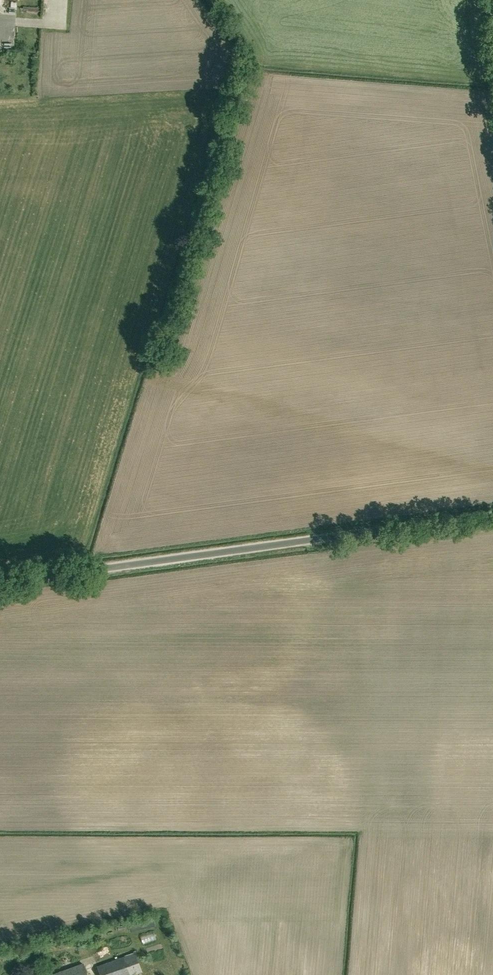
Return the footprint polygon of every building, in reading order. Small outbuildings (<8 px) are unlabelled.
[(97,966),(100,974),(132,974),(142,971),(135,952),(97,966)] [(83,964),(53,974),(87,974),(83,964)]
